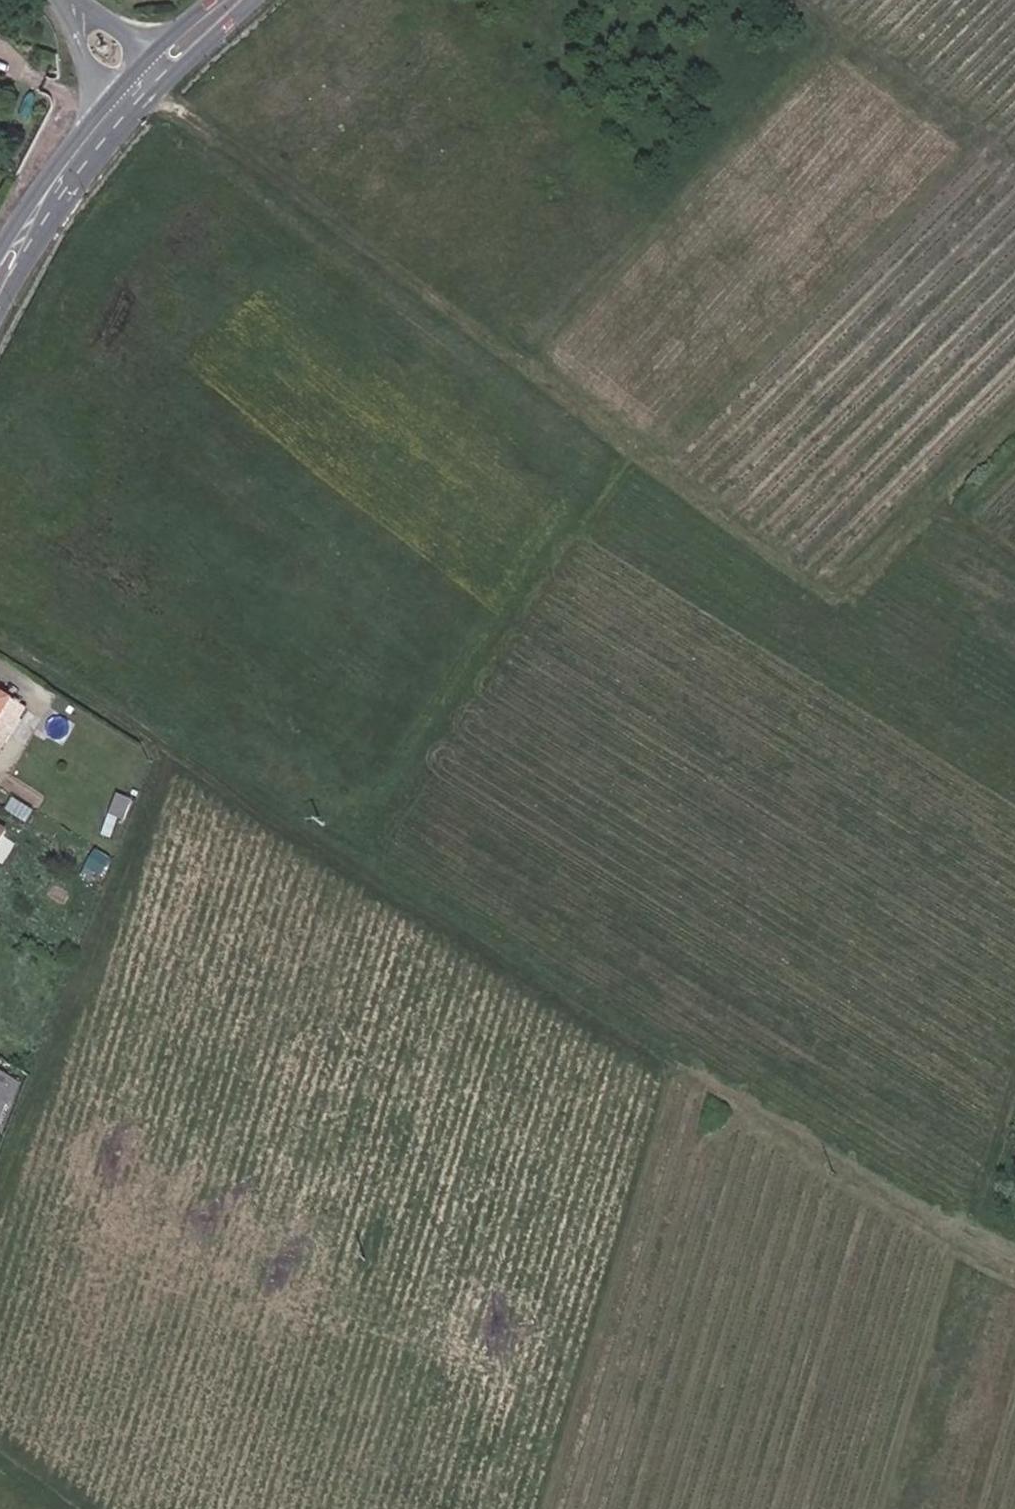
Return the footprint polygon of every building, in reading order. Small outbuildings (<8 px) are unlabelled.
[(17,704),(4,696),(0,703),(0,732),(17,704)] [(0,1119),(14,1084),(8,1082),(13,1065),(0,1060),(0,1119)]
